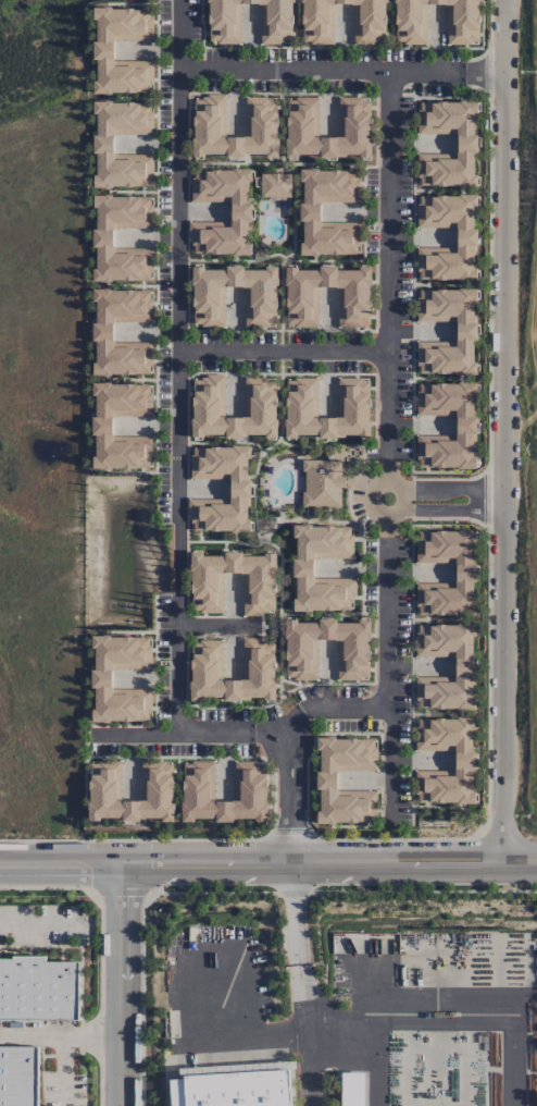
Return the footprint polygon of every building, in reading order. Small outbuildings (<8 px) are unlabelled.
[(261,2),(261,42),(285,42),(285,40),(294,40),(294,22),(294,0),(210,0),(210,38),(218,38),(218,41),(241,41),(240,2),(261,2)] [(354,3),(354,42),(378,42),(378,40),(387,40),(387,1),(388,1),(388,0),(304,0),(304,38),(313,39),(313,41),(334,41),(334,3),(354,3)] [(449,3),(449,42),(472,44),(471,39),(478,39),(477,22),(479,22),(479,1),(482,0),(397,0),(397,40),(403,40),(404,42),(427,42),(427,2),(449,3)] [(116,40),(116,59),(153,59),(153,83),(150,83),(151,90),(143,90),(113,89),(114,91),(95,91),(95,78),(100,78),(99,56),(97,56),(97,39),(100,39),(100,15),(96,15),(96,3),(110,3),(115,3),(115,5),(136,5),(136,8),(143,8),(152,8),(152,14),(155,14),(155,39),(116,40)] [(225,134),(247,135),(247,98),(267,98),(267,100),(276,100),(276,120),(278,120),(278,137),(280,137),(279,156),(266,156),(266,152),(245,152),(245,157),(225,158),(225,152),(207,152),(207,157),(191,157),(191,136),(195,136),(195,100),(204,100),(204,98),(210,98),(210,95),(225,95),(225,134)] [(319,135),(340,135),(339,97),(362,97),(362,99),(371,99),(371,136),(373,136),(373,156),(359,156),(359,152),(347,152),(347,156),(321,157),(321,152),(299,152),(299,157),(286,157),(285,135),(288,135),(287,100),(298,99),(298,97),(319,97),(319,135)] [(458,133),(417,133),(417,109),(422,109),(422,101),(438,101),(438,99),(461,99),(461,97),(479,97),(479,112),(476,112),(476,132),(478,132),(479,151),(475,151),(475,172),(478,172),(478,185),(461,185),(461,183),(423,183),(423,175),(420,175),(420,155),(458,155),(458,133)] [(114,133),(114,155),(153,153),(153,179),(150,179),(150,184),(113,184),(113,186),(95,187),(93,172),(97,172),(97,152),(93,152),(93,132),(97,132),(97,112),(95,112),(95,99),(113,99),(113,101),(133,101),(133,103),(142,102),(150,102),(150,110),(153,110),(153,133),(114,133)] [(321,200),(321,222),(361,222),(361,245),(358,244),(358,253),(320,253),(320,255),(300,255),(300,239),(305,239),(305,218),(301,218),(301,200),(304,200),(304,180),(300,180),(300,165),(321,165),(320,169),(341,169),(341,170),(359,170),(359,177),(361,177),(361,200),(321,200)] [(230,201),(230,221),(189,221),(189,238),(191,239),(191,244),(196,244),(196,251),(232,251),(232,254),(252,254),(252,239),(249,239),(249,220),(253,220),(254,200),(250,200),(250,182),(253,182),(253,167),(234,167),(234,169),(195,169),(195,177),(191,177),(191,201),(230,201)] [(261,173),(261,196),(291,195),(291,172),(261,173)] [(457,225),(457,246),(417,246),(417,269),(422,269),(422,276),(460,276),(460,279),(476,279),(476,268),(474,268),(474,244),(478,244),(478,225),(475,225),(475,206),(479,206),(479,191),(459,191),(459,193),(438,193),(438,196),(421,196),(422,204),(419,204),(419,225),(457,225)] [(112,225),(112,249),(152,249),(152,269),(149,269),(149,275),(112,275),(112,279),(95,279),(95,268),(99,268),(99,245),(95,245),(95,228),(98,228),(99,205),(96,206),(96,193),(113,193),(113,195),(134,195),(134,197),(150,197),(150,205),(152,205),(152,224),(112,225)] [(225,284),(246,285),(246,325),(268,325),(268,323),(277,323),(277,284),(279,284),(279,263),(265,263),(265,268),(243,268),(243,263),(226,263),(226,269),(204,268),(204,265),(192,265),(192,283),(193,283),(193,321),(203,321),(203,324),(224,324),(225,284)] [(317,284),(339,284),(339,325),(362,325),(362,322),(370,322),(370,284),(373,283),(373,263),(358,263),(358,267),(338,268),(338,263),(320,263),(320,268),(299,267),(299,265),(285,265),(285,284),(287,284),(287,322),(296,323),(296,325),(317,325),(317,284)] [(458,319),(458,341),(417,341),(417,364),(421,364),(421,370),(459,370),(459,373),(477,373),(477,361),(474,361),(474,339),(478,339),(478,320),(475,321),(475,298),(478,298),(478,285),(459,285),(459,287),(438,287),(438,288),(421,288),(421,297),(417,297),(417,319),(458,319)] [(113,320),(113,342),(152,342),(153,365),(150,365),(150,372),(113,372),(113,374),(93,374),(93,360),(99,360),(98,339),(93,339),(93,321),(97,321),(97,300),(93,300),(93,286),(113,286),(113,288),(134,287),(134,291),(150,291),(150,298),(152,298),(152,320),(113,320)] [(224,416),(245,416),(245,378),(266,379),(266,381),(274,381),(274,398),(277,398),(276,418),(278,418),(278,437),(265,437),(265,433),(245,432),(245,437),(217,437),(217,433),(205,433),(205,437),(191,437),(191,416),(192,416),(193,380),(203,380),(203,378),(207,378),(207,373),(225,374),(224,416)] [(317,415),(339,415),(339,378),(361,378),(361,381),(369,381),(369,397),(370,397),(370,417),(372,417),(372,437),(359,437),(359,433),(345,433),(346,437),(320,437),(320,432),(297,433),(297,437),(285,437),(285,417),(287,417),(287,380),(296,380),(296,378),(317,378),(317,415)] [(458,414),(458,434),(417,434),(417,457),(421,457),(421,464),(459,465),(459,467),(476,467),(477,455),(473,455),(473,430),(478,430),(478,414),(474,414),(474,392),(478,392),(478,380),(459,380),(459,381),(437,381),(437,382),(421,382),(421,392),(417,392),(417,414),(458,414)] [(114,435),(114,415),(152,415),(152,392),(149,392),(149,384),(134,384),(134,383),(112,383),(112,381),(93,381),(93,394),(97,394),(97,415),(92,415),(93,434),(96,433),(97,454),(92,454),(93,468),(112,467),(112,465),(148,465),(148,457),(152,457),(152,434),(114,435)] [(229,478),(229,497),(188,497),(188,516),(191,516),(191,521),(193,521),(193,530),(232,530),(232,532),(251,532),(251,517),(248,517),(248,505),(251,505),(251,479),(248,479),(248,457),(251,457),(251,444),(233,444),(233,446),(195,446),(195,456),(191,456),(191,478),(229,478)] [(302,459),(340,459),(340,474),(346,474),(346,488),(341,488),(341,506),(302,506),(302,491),(307,491),(308,469),(302,469),(302,459)] [(267,465),(273,468),(270,474),(264,470),(267,465)] [(315,558),(315,576),(357,576),(358,595),(352,595),(352,600),(349,600),(349,607),(311,607),(311,610),(295,611),(294,597),(297,597),(297,576),(291,576),(291,555),(296,555),(296,537),(292,537),(292,523),(314,523),(314,525),(335,525),(335,526),(351,526),(351,533),(353,534),(353,558),(315,558)] [(455,561),(455,582),(417,582),(417,604),(421,604),(421,612),(458,611),(458,615),(477,615),(477,602),(473,602),(473,580),(478,580),(478,562),(474,562),(474,541),(478,541),(478,527),(458,527),(458,528),(437,528),(437,531),(421,531),(421,539),(416,539),(416,561),(455,561)] [(222,570),(245,572),(243,614),(261,614),(261,611),(274,611),(276,552),(264,552),(264,554),(243,554),(243,551),(223,550),(223,555),(202,554),(202,552),(190,551),(190,570),(192,570),(191,590),(195,591),(195,605),(202,605),(202,609),(221,609),(222,570)] [(316,638),(338,638),(338,678),(360,678),(360,676),(369,676),(369,659),(370,659),(370,637),(372,637),(372,616),(358,616),(358,620),(338,620),(338,617),(319,617),(319,620),(298,620),(298,618),(284,618),(284,636),(286,636),(286,676),(295,676),(295,677),(316,677),(316,638)] [(457,654),(457,677),(416,677),(416,698),(421,698),(421,706),(458,706),(458,709),(477,709),(477,696),(472,696),(472,673),(477,673),(477,655),(473,655),(473,634),(477,634),(477,622),(458,622),(458,624),(436,623),(436,625),(420,624),(420,632),(417,632),(417,654),(457,654)] [(112,689),(112,665),(151,666),(151,644),(149,644),(149,638),(141,638),(134,638),(134,636),(112,636),(112,632),(108,632),(92,632),(92,647),(96,647),(96,666),(92,666),(92,687),(96,687),(95,706),(92,706),(92,721),(107,721),(111,721),(111,718),(141,718),(147,718),(147,711),(151,711),(151,689),(112,689)] [(222,679),(245,679),(246,639),(259,639),(259,641),(265,641),(265,643),(274,643),(274,660),(276,660),(275,680),(277,680),(277,700),(263,700),(263,697),(251,697),(251,701),(223,700),(223,697),(203,697),(203,701),(189,701),(189,679),(191,679),(191,642),(200,642),(200,640),(222,640),(222,679)] [(455,748),(455,772),(416,772),(416,792),(420,792),(420,799),(460,799),(460,801),(475,801),(475,790),(473,790),(473,767),(477,767),(476,750),(472,750),(473,728),(477,728),(476,716),(458,715),(458,717),(437,717),(437,718),(420,718),(420,726),(416,726),(416,748),(455,748)] [(317,810),(321,810),(321,788),(316,788),(317,770),(321,771),(321,749),(316,749),(317,737),(329,737),(329,735),(336,735),(336,738),(348,738),(348,737),(358,737),(358,738),(374,738),(374,746),(377,746),(377,770),(338,770),(338,789),(377,789),(377,814),(373,814),(373,821),(335,821),(335,822),(317,822),(317,810)] [(122,760),(122,798),(142,798),(142,761),(163,761),(163,764),(173,764),(173,771),(173,800),(175,800),(175,821),(161,821),(161,816),(140,816),(140,821),(124,821),(124,815),(101,815),(101,819),(90,819),(90,806),(90,801),(92,801),(92,770),(92,763),(100,763),(100,760),(122,760)] [(195,816),(215,816),(215,820),(233,820),(233,816),(255,816),(255,819),(266,819),(266,801),(265,801),(265,763),(258,763),(258,761),(235,761),(235,798),(215,798),(215,761),(190,761),(190,763),(183,763),(183,771),(183,800),(180,800),(180,820),(195,821),(195,816)] [(79,1020),(79,963),(47,962),(47,958),(15,956),(14,960),(0,961),(0,1020),(79,1020)] [(38,1047),(38,1105),(0,1105),(0,1047),(38,1047)] [(290,1069),(296,1069),(296,1062),(181,1068),(181,1079),(170,1080),(171,1105),(291,1105),(290,1069)] [(342,1073),(342,1105),(364,1105),(364,1073),(342,1073)]
